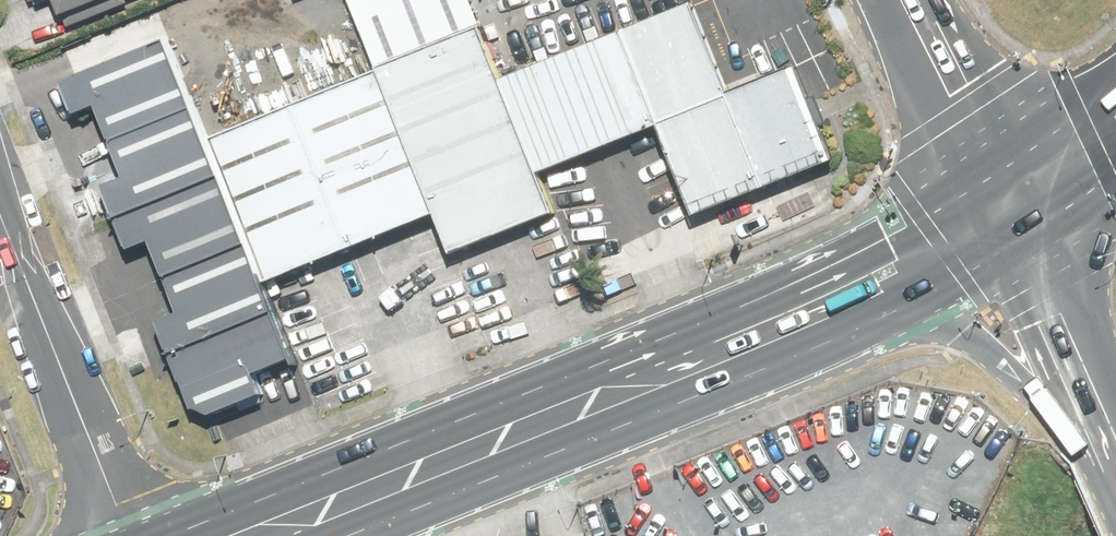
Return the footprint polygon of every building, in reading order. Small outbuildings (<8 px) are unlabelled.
[(75,17),(117,1),(121,11),(150,0),(68,0),(75,17)] [(379,71),(481,31),(469,0),(352,0),(379,71)] [(692,3),(500,78),(539,176),(655,130),(690,218),(833,162),(795,67),(728,94),(692,3)] [(481,31),(379,71),(438,218),(453,257),(555,216),(539,176),(500,78),(481,31)] [(214,136),(176,40),(68,82),(80,114),(103,105),(131,176),(108,185),(134,250),(157,241),(184,309),(161,319),(202,423),(310,380),(272,283),(214,136)] [(379,71),(214,136),(272,283),(438,218),(379,71)]
